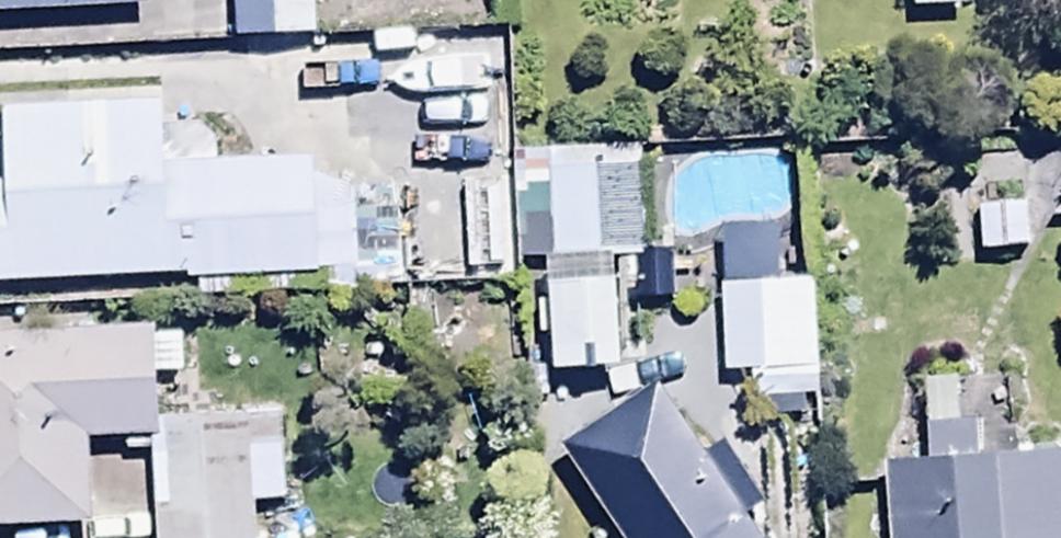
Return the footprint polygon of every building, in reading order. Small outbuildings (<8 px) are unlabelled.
[(139,1),(139,0),(0,0),(0,9),(139,1)] [(224,39),(245,38),(246,68),(298,66),(297,33),(308,32),(307,0),(223,0),(224,39)] [(306,269),(302,155),(207,158),(206,125),(156,126),(155,102),(0,107),(0,278),(306,269)] [(640,253),(639,163),(541,165),(541,149),(508,149),(508,111),(477,112),(478,193),(510,193),(511,247),(482,248),(483,280),(515,279),(515,259),(547,258),(547,280),(604,279),(603,254),(640,253)] [(966,202),(969,253),(1022,249),(1019,198),(966,202)] [(806,368),(804,281),(712,283),(714,370),(806,368)] [(575,285),(540,285),(541,353),(576,353),(575,285)] [(142,326),(0,332),(0,524),(84,521),(80,439),(144,436),(141,370),(175,369),(173,332),(142,333),(142,326)] [(878,460),(881,537),(1060,537),(1060,448),(967,452),(963,369),(914,372),(918,458),(878,460)] [(728,508),(754,490),(717,437),(697,451),(647,380),(551,446),(615,537),(747,537),(728,508)] [(147,537),(247,537),(246,501),(280,500),(275,408),(190,410),(190,419),(151,419),(151,437),(145,437),(147,537)]
